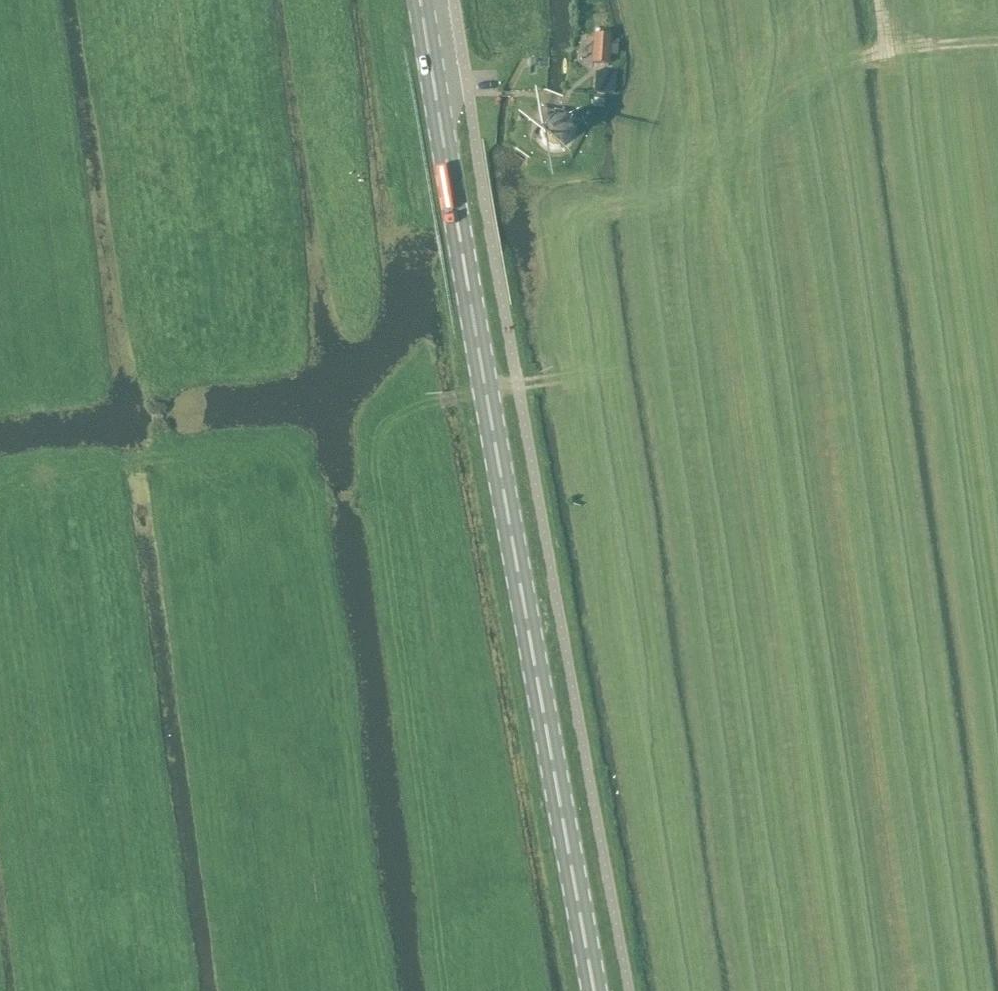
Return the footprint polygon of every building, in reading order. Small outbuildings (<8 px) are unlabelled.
[(608,63),(610,35),(595,34),(593,63),(608,63)] [(614,93),(616,73),(595,71),(593,92),(614,93)] [(571,137),(571,132),(567,124),(572,119),(562,110),(554,109),(552,116),(547,116),(543,118),(540,122),(539,127),(540,133),(541,137),(544,143),(548,147),(554,149),(560,148),(565,146),(569,141),(571,137)]
